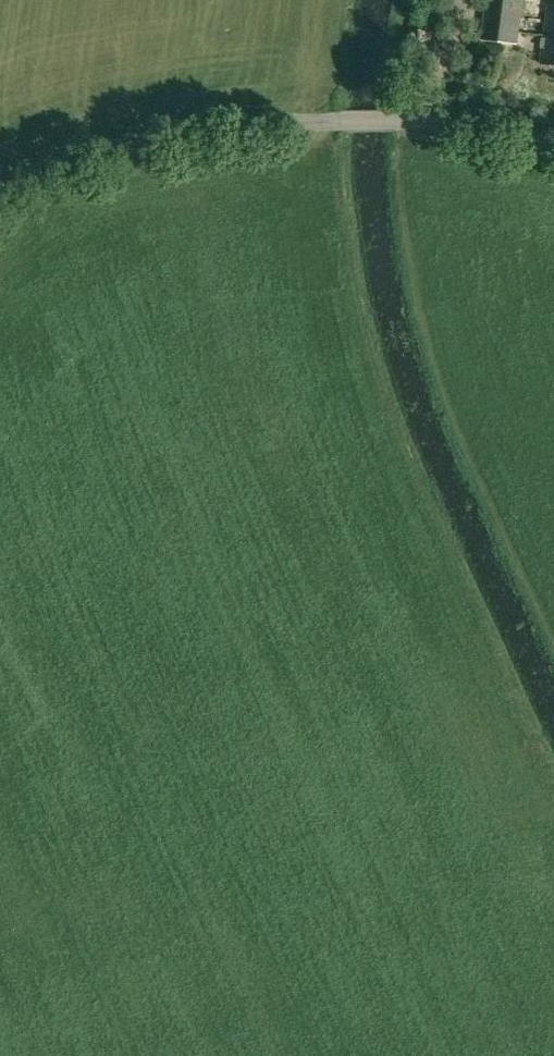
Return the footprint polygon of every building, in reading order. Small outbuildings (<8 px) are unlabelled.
[(519,44),(524,0),(486,0),(481,40),(519,44)] [(553,65),(553,8),(548,7),(540,64),(553,65)]
